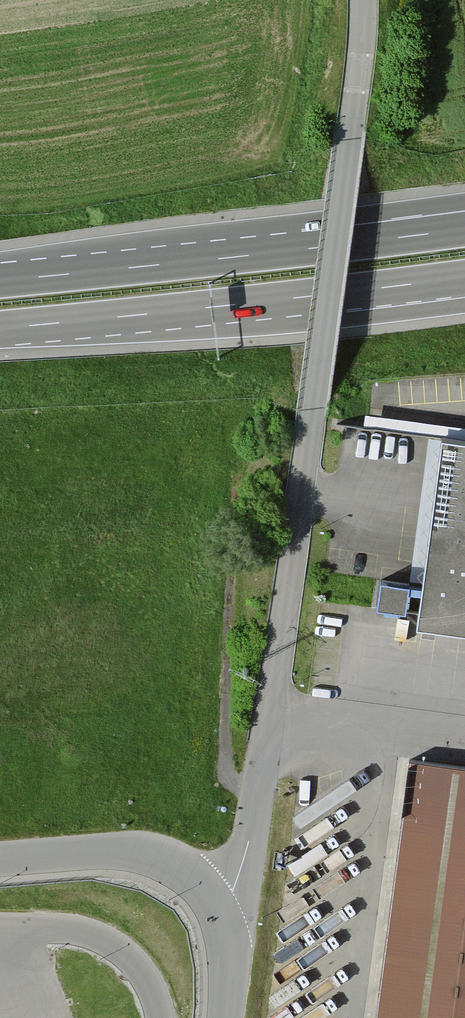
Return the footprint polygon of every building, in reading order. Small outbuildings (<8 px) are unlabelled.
[(437,428),(413,624),(464,630),(464,431),(437,428)] [(409,576),(381,573),(377,609),(405,612),(409,576)] [(399,760),(370,1017),(464,1017),(464,768),(399,760)]
